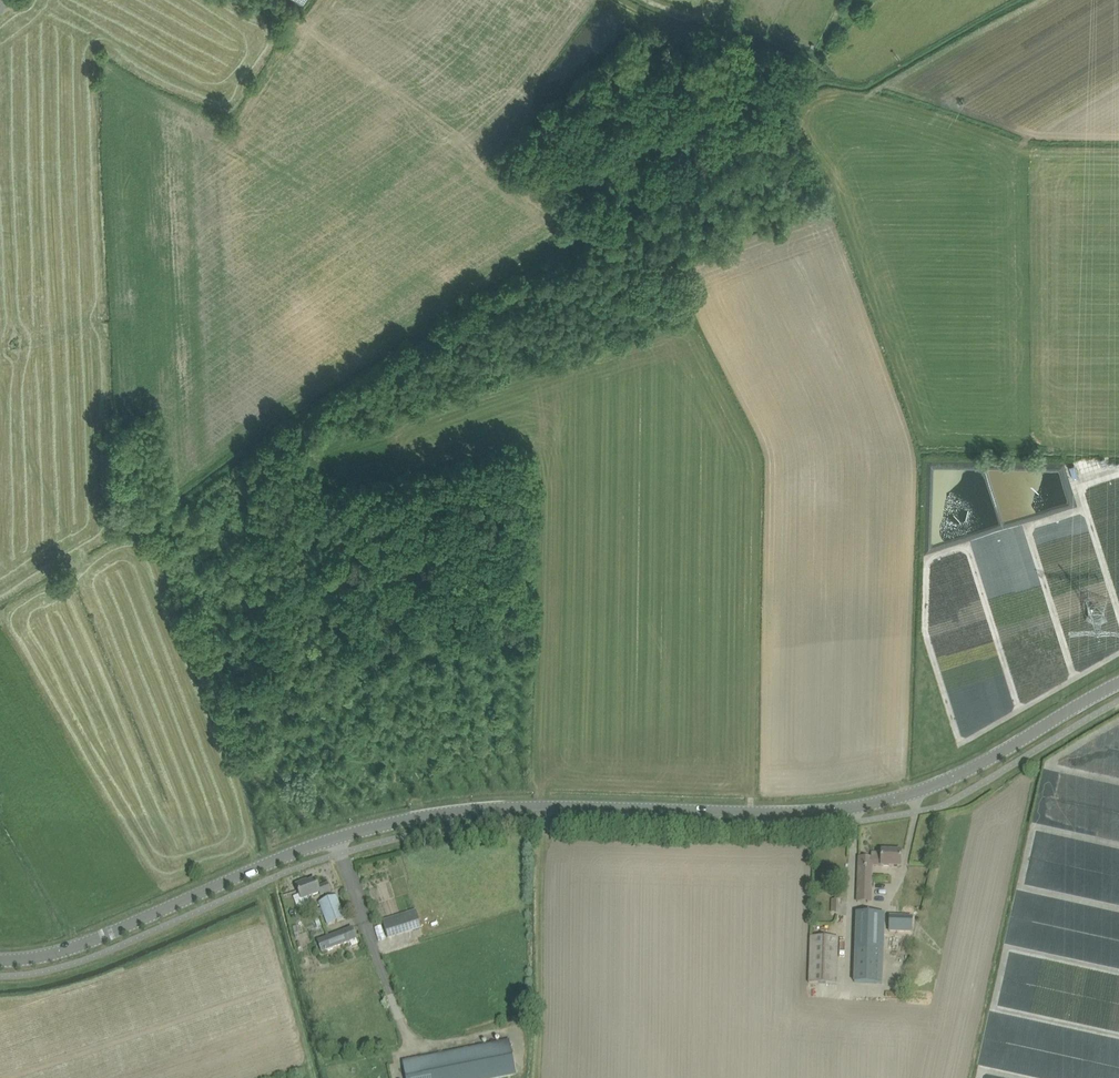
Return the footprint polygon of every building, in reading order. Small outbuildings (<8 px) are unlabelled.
[(11,0),(10,0),(0,0),(0,11),(11,0)] [(859,857),(858,901),(871,902),(872,865),(881,865),(901,866),(901,851),(882,850),(882,853),(872,853),(872,858),(859,857)] [(318,887),(315,879),(304,883),(303,882),(296,885),(300,894),(294,897),(296,905),(301,907),(310,904),(307,897),(320,892),(321,895),(331,891),(328,884),(318,887)] [(326,918),(343,912),(336,895),(320,902),(326,918)] [(840,912),(840,900),(832,900),(831,912),(840,912)] [(388,938),(422,927),(416,910),(383,921),(388,938)] [(328,925),(345,918),(343,912),(326,918),(328,925)] [(857,913),(855,982),(882,983),(885,914),(857,913)] [(318,941),(322,952),(357,939),(352,928),(318,941)] [(836,983),(838,938),(810,937),(808,982),(836,983)] [(517,1075),(510,1039),(402,1061),(405,1077),(501,1077),(517,1075)]
